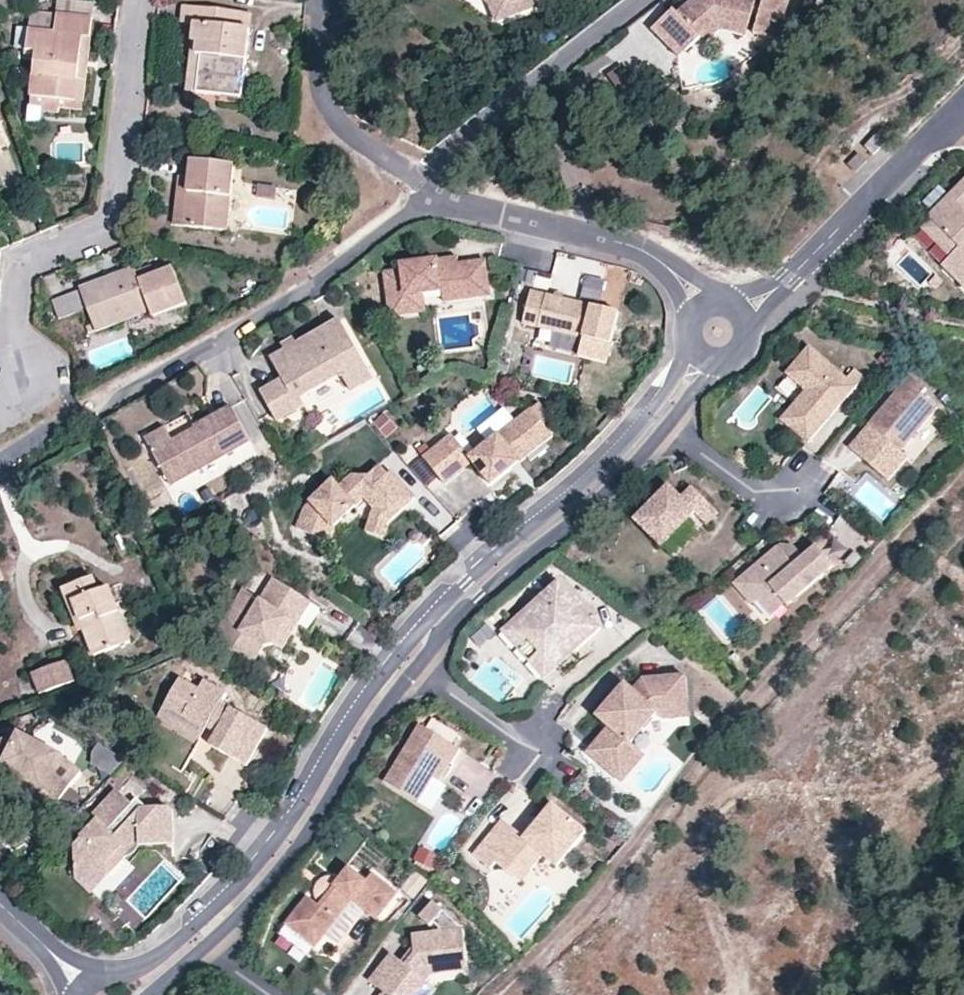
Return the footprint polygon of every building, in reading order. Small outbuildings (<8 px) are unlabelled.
[(491,1),(498,18),(506,15),(500,0),(490,0),(491,1)] [(506,15),(537,3),(535,0),(500,0),(506,15)] [(687,52),(702,37),(700,36),(718,18),(747,27),(752,14),(758,15),(753,34),(777,41),(790,0),(763,0),(761,6),(754,4),(755,0),(690,0),(689,1),(677,13),(674,10),(659,24),(687,52)] [(200,63),(198,100),(241,104),(248,20),(180,13),(180,31),(188,33),(188,46),(193,48),(193,60),(200,63)] [(37,17),(35,37),(64,39),(64,20),(37,17)] [(744,36),(747,27),(718,18),(700,36),(702,37),(707,43),(721,29),(744,36)] [(88,42),(97,43),(100,24),(64,20),(64,39),(35,37),(33,55),(42,58),(38,97),(82,104),(88,42)] [(681,59),(687,52),(659,24),(653,32),(681,59)] [(90,105),(97,43),(88,42),(82,104),(90,105)] [(186,99),(198,100),(200,63),(193,60),(193,48),(188,46),(186,99)] [(610,75),(618,90),(632,83),(624,68),(610,75)] [(868,153),(888,152),(887,135),(867,136),(868,153)] [(191,180),(189,230),(226,233),(231,232),(235,169),(193,163),(191,180)] [(174,228),(189,230),(191,180),(180,181),(174,228)] [(954,258),(946,266),(963,284),(963,185),(931,218),(934,221),(963,249),(954,258)] [(925,230),(954,258),(963,249),(934,221),(925,230)] [(387,313),(406,311),(404,294),(420,292),(439,290),(465,286),(466,296),(487,294),(483,258),(456,262),(452,262),(447,259),(444,256),(399,262),(400,268),(382,270),(387,313)] [(134,275),(80,295),(88,316),(92,327),(83,331),(86,341),(149,317),(150,322),(185,309),(172,274),(155,281),(151,272),(134,277),(134,275)] [(587,279),(584,294),(602,297),(605,282),(587,279)] [(441,300),(466,296),(465,286),(439,290),(441,300)] [(523,323),(584,336),(580,355),(607,361),(618,309),(558,296),(530,290),(523,323)] [(423,309),(420,292),(404,294),(406,311),(423,309)] [(58,326),(88,316),(80,295),(50,305),(58,326)] [(282,353),(281,354),(268,361),(279,382),(257,395),(273,423),(297,410),(293,403),(297,401),(301,408),(306,418),(370,382),(337,323),(291,348),(290,349),(293,355),(285,359),(282,353)] [(278,349),(281,354),(282,353),(285,359),(293,355),(290,349),(291,348),(288,343),(278,349)] [(847,381),(811,350),(788,376),(807,393),(795,406),(808,418),(795,433),(808,446),(857,390),(847,381)] [(854,373),(847,381),(857,390),(864,381),(854,373)] [(906,378),(847,450),(885,481),(903,458),(897,452),(931,410),(917,398),(922,392),(906,378)] [(297,410),(301,408),(297,401),(293,403),(297,410)] [(782,422),(795,433),(808,418),(795,406),(782,422)] [(529,411),(468,460),(450,437),(421,458),(444,487),(472,465),(490,488),(510,471),(506,465),(513,459),(518,465),(551,438),(529,411)] [(190,417),(168,425),(172,437),(194,430),(190,417)] [(180,455),(160,467),(176,496),(256,452),(237,418),(200,439),(202,443),(180,455)] [(150,450),(160,467),(180,455),(171,439),(150,450)] [(506,465),(510,471),(518,465),(513,459),(506,465)] [(381,483),(388,477),(380,468),(373,475),(381,483)] [(388,477),(381,483),(373,475),(367,481),(350,481),(336,493),(330,487),(302,514),(296,535),(329,545),(334,529),(364,501),(373,510),(388,526),(415,500),(391,474),(388,477)] [(706,527),(717,515),(691,490),(680,502),(668,490),(634,525),(662,551),(690,522),(687,518),(691,514),(694,516),(706,527)] [(848,503),(842,511),(850,518),(857,509),(848,503)] [(385,541),(388,526),(373,510),(368,538),(385,541)] [(750,604),(757,599),(770,588),(788,609),(835,569),(816,547),(793,567),(776,547),(733,584),(750,604)] [(126,642),(106,591),(94,594),(90,582),(60,592),(66,604),(74,602),(91,655),(126,642)] [(244,623),(227,612),(209,639),(248,665),(259,649),(270,647),(285,623),(294,628),(308,607),(270,582),(257,603),(244,623)] [(509,625),(525,643),(536,657),(555,641),(569,659),(598,635),(556,585),(510,625),(498,610),(491,615),(503,630),(509,625)] [(775,620),(788,609),(770,588),(757,599),(775,620)] [(240,592),(227,612),(244,623),(257,603),(240,592)] [(321,615),(308,607),(294,628),(306,637),(321,615)] [(278,652),(294,628),(285,623),(270,647),(278,652)] [(513,653),(525,643),(509,625),(503,630),(498,635),(513,653)] [(539,684),(569,659),(555,641),(536,657),(525,667),(539,684)] [(33,674),(40,695),(75,683),(68,662),(33,674)] [(618,719),(609,728),(593,746),(620,769),(636,751),(630,745),(657,715),(663,721),(689,719),(685,678),(644,681),(633,693),(626,686),(606,708),(618,719)] [(180,682),(167,706),(209,729),(214,721),(224,727),(214,745),(249,764),(268,730),(221,704),(226,695),(204,683),(199,692),(180,682)] [(203,740),(209,729),(167,706),(161,717),(203,740)] [(598,717),(609,728),(618,719),(606,708),(598,717)] [(636,751),(663,721),(657,715),(630,745),(636,751)] [(422,805),(437,780),(448,762),(453,765),(455,767),(464,751),(422,727),(388,785),(422,805)] [(37,790),(35,795),(51,809),(80,772),(57,754),(16,735),(12,743),(6,740),(0,743),(0,773),(37,790)] [(644,757),(636,751),(620,769),(593,746),(586,753),(620,784),(644,757)] [(442,783),(453,765),(448,762),(437,780),(442,783)] [(140,813),(133,806),(119,793),(88,826),(93,830),(76,848),(77,878),(108,876),(107,863),(116,852),(124,858),(135,846),(175,845),(173,811),(151,813),(140,813)] [(138,801),(133,806),(140,813),(151,813),(138,801)] [(554,808),(539,828),(533,835),(527,830),(521,837),(505,824),(477,858),(494,872),(499,867),(509,854),(533,873),(545,858),(560,869),(587,834),(554,808)] [(532,823),(527,830),(533,835),(539,828),(532,823)] [(108,876),(124,858),(116,852),(107,863),(108,876)] [(523,886),(533,873),(509,854),(499,867),(523,886)] [(350,872),(340,884),(340,883),(334,881),(327,881),(323,882),(321,884),(316,890),(315,896),(316,901),(318,905),(321,908),(320,910),(308,900),(287,928),(316,951),(325,939),(353,904),(367,915),(378,924),(398,897),(373,877),(367,885),(350,872)] [(93,892),(108,876),(77,878),(93,892)] [(353,904),(325,939),(337,949),(367,915),(353,904)] [(411,993),(413,994),(417,994),(427,983),(432,975),(469,971),(464,930),(412,937),(415,957),(407,967),(392,956),(370,983),(385,994),(384,994),(410,994),(411,993)] [(427,983),(417,994),(434,994),(437,991),(427,983)]
